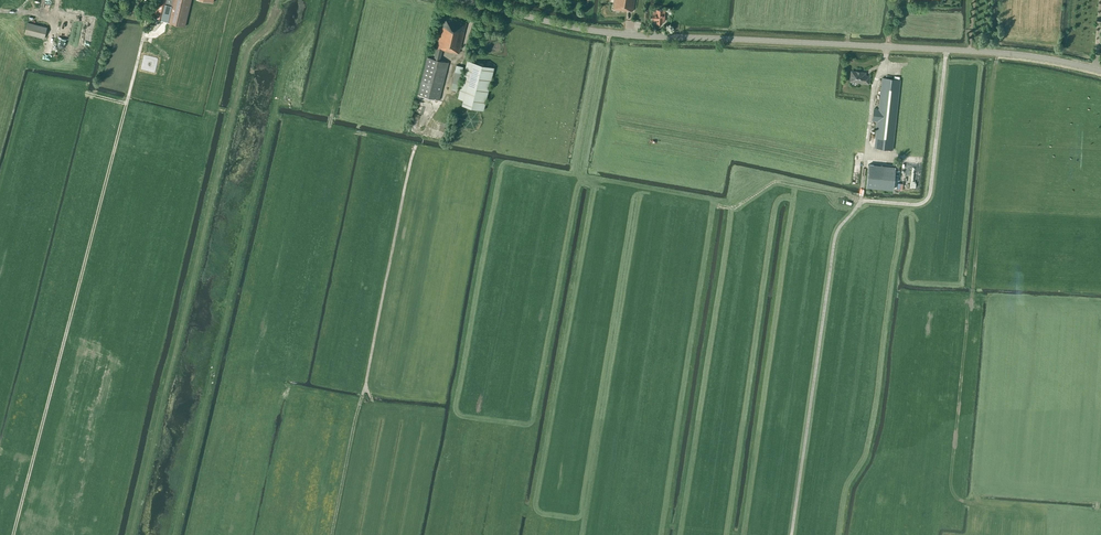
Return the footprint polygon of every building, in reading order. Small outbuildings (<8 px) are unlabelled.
[(154,18),(162,20),(167,21),(185,26),(191,0),(158,0),(154,18)] [(627,10),(633,11),(634,0),(614,0),(613,9),(627,11),(627,10)] [(662,21),(664,21),(665,10),(656,9),(656,11),(653,11),(653,20),(657,20),(657,23),(662,23),(662,21)] [(453,51),(459,53),(466,23),(444,17),(437,48),(434,59),(427,57),(418,95),(439,100),(449,62),(439,60),(442,50),(452,52),(453,51)] [(25,33),(44,38),(47,27),(28,22),(25,33)] [(81,28),(81,23),(73,24),(73,32),(77,32),(77,29),(81,28)] [(467,60),(458,98),(463,99),(462,105),(483,110),(494,67),(467,60)] [(463,67),(456,65),(450,91),(457,93),(463,67)] [(865,73),(852,71),(850,81),(868,83),(869,76),(865,76),(865,73)] [(875,147),(892,149),(900,79),(882,78),(879,109),(874,109),(872,120),(877,121),(875,147)] [(893,189),(895,167),(868,164),(866,186),(893,189)]
